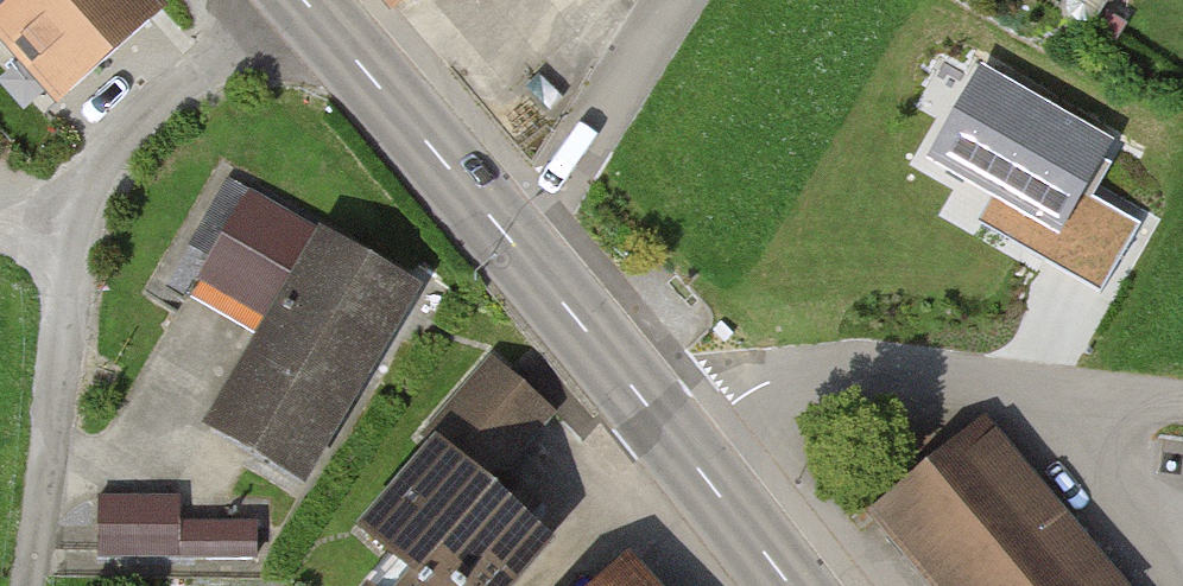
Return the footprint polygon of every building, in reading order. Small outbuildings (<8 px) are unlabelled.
[(178,0),(0,0),(0,45),(75,125),(193,16),(178,0)] [(389,9),(399,0),(382,0),(389,9)] [(313,488),(431,298),(317,227),(199,418),(313,488)] [(553,542),(499,496),(563,422),(503,371),(365,532),(410,571),(397,585),(515,585),(553,542)] [(991,424),(868,522),(920,585),(1122,585),(991,424)] [(185,515),(184,488),(102,489),(102,556),(263,555),(262,514),(185,515)] [(637,570),(619,585),(652,585),(637,570)]
